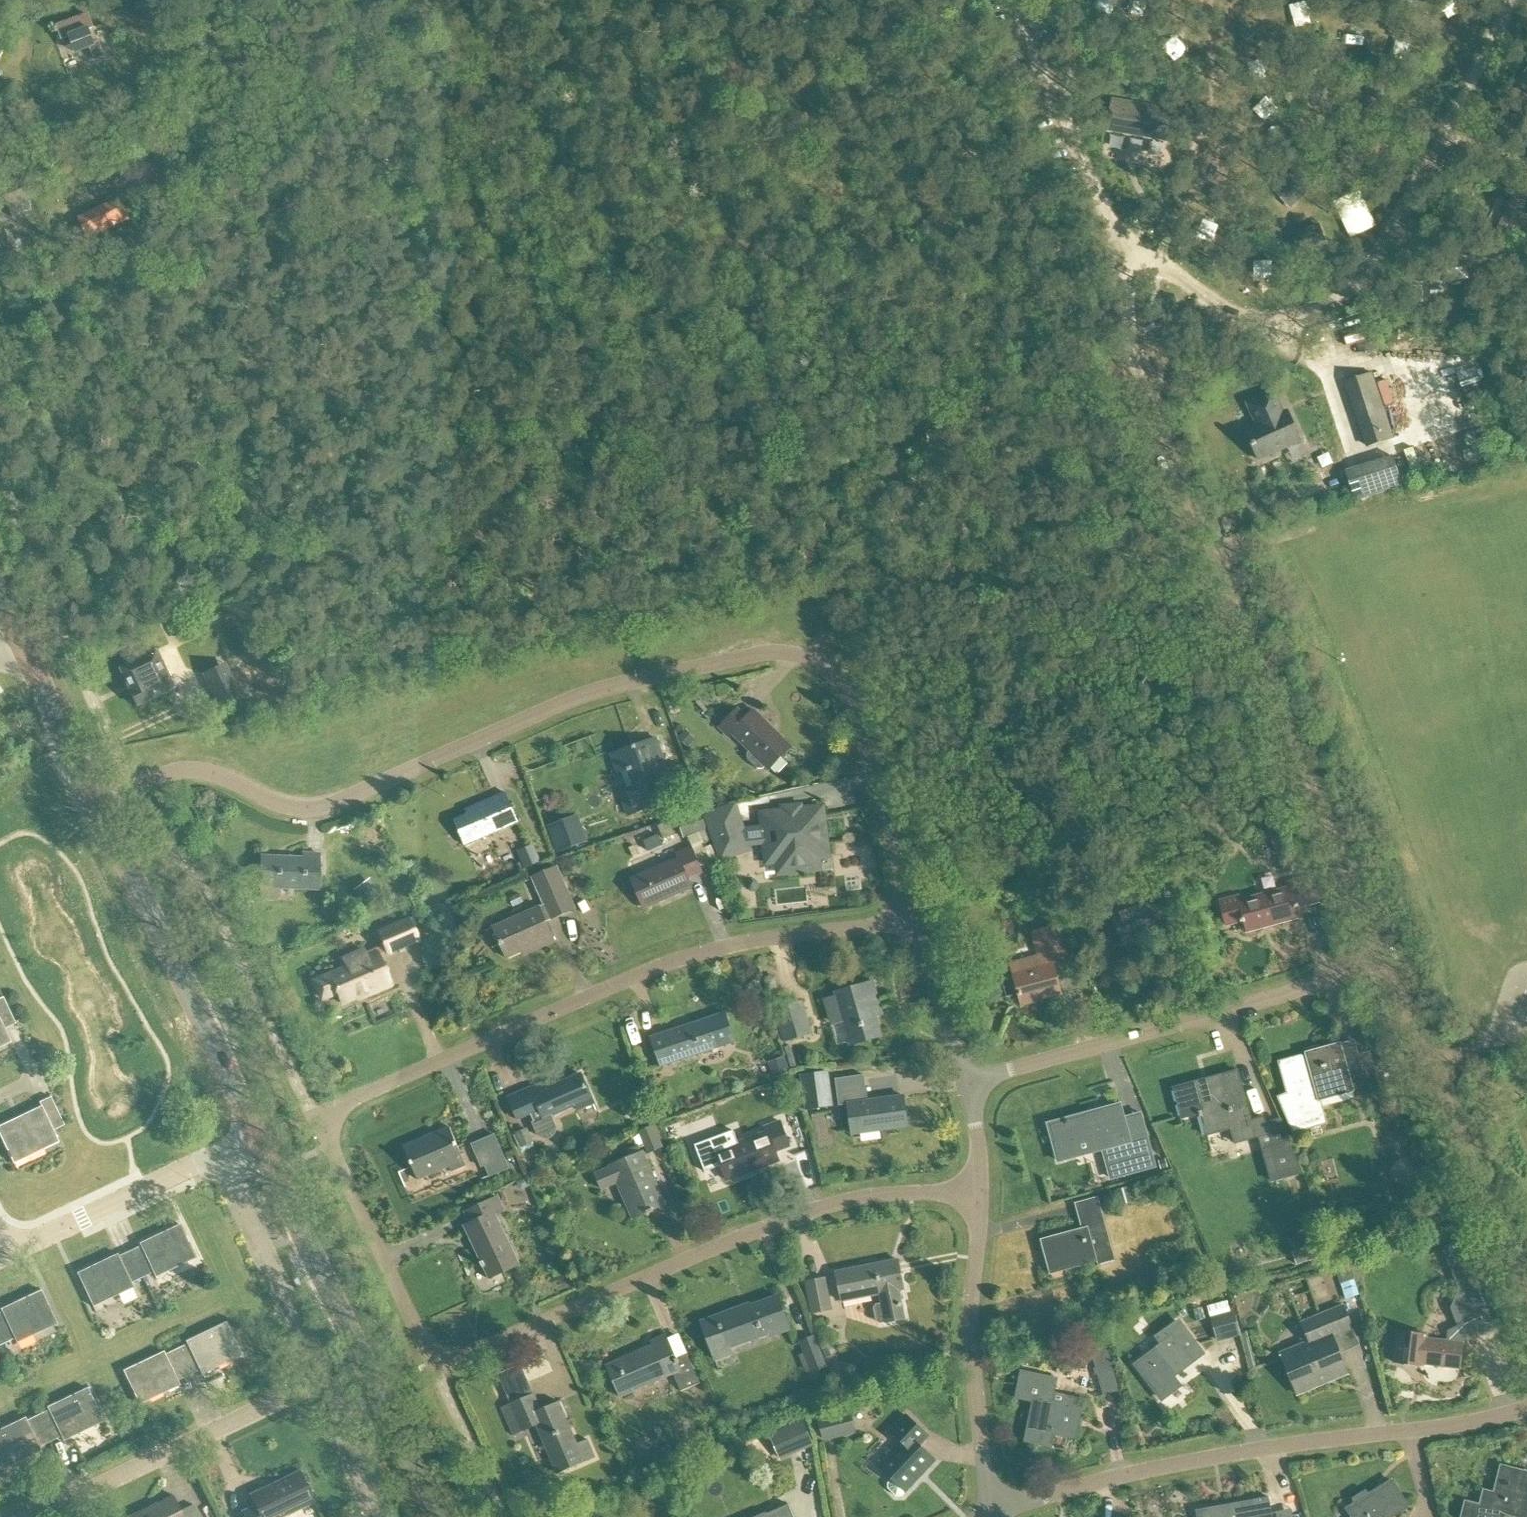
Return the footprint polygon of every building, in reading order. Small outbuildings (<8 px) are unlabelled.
[(93,60),(101,57),(96,43),(91,45),(86,30),(91,28),(86,14),(53,26),(59,41),(66,38),(72,55),(89,49),(93,60)] [(1516,83),(1526,92),(1526,70),(1516,83)] [(1334,88),(1315,85),(1312,109),(1331,111),(1334,88)] [(1112,96),(1111,106),(1107,128),(1174,139),(1179,107),(1112,96)] [(1274,190),(1292,208),(1311,190),(1294,172),(1274,190)] [(4,199),(13,218),(31,210),(22,190),(4,199)] [(1509,240),(1525,204),(1510,198),(1494,234),(1509,240)] [(0,225),(0,254),(11,249),(0,225)] [(1318,225),(1291,235),(1301,261),(1328,251),(1318,225)] [(1395,439),(1373,373),(1344,382),(1366,448),(1395,439)] [(1258,460),(1301,441),(1288,412),(1283,414),(1274,392),(1247,404),(1257,426),(1245,431),(1258,460)] [(1399,456),(1352,466),(1359,496),(1405,486),(1399,456)] [(137,706),(175,688),(157,650),(120,668),(130,691),(137,706)] [(221,711),(242,701),(224,664),(204,674),(221,711)] [(740,708),(721,727),(730,736),(733,733),(751,750),(748,753),(748,759),(757,768),(763,769),(766,766),(769,769),(791,747),(754,710),(748,716),(740,708)] [(656,739),(612,755),(619,774),(623,773),(630,792),(622,795),(629,816),(662,805),(655,783),(670,778),(656,739)] [(467,846),(519,823),(507,795),(475,809),(476,813),(456,822),(467,846)] [(829,856),(823,808),(764,814),(765,829),(743,831),(735,806),(710,815),(724,857),(750,848),(748,843),(767,841),(768,858),(786,856),(788,872),(820,869),(819,857),(829,856)] [(677,819),(682,838),(706,832),(700,812),(677,819)] [(577,815),(547,827),(557,853),(587,842),(577,815)] [(663,845),(658,834),(644,840),(649,851),(663,845)] [(539,861),(533,845),(516,851),(523,868),(539,861)] [(703,873),(694,855),(692,849),(678,856),(679,859),(632,880),(645,908),(692,887),(689,880),(703,873)] [(280,888),(318,889),(320,854),(303,853),(302,859),(262,857),(261,887),(262,887),(261,895),(264,898),(276,899),(279,896),(280,888)] [(534,878),(546,906),(495,928),(508,959),(529,950),(531,954),(557,943),(548,923),(578,910),(559,868),(534,878)] [(1314,878),(1305,881),(1289,885),(1290,890),(1242,902),(1241,898),(1221,903),(1227,926),(1241,922),(1242,924),(1246,923),(1248,932),(1298,919),(1296,910),(1321,903),(1314,878)] [(378,893),(367,879),(354,889),(364,903),(378,893)] [(1125,945),(1165,930),(1151,896),(1128,905),(1130,910),(1114,917),(1125,945)] [(387,956),(420,942),(410,916),(377,930),(382,943),(341,961),(345,969),(315,982),(322,997),(336,991),(341,1002),(365,992),(367,996),(390,986),(378,956),(386,952),(387,956)] [(1039,956),(1009,964),(1021,1008),(1063,997),(1054,964),(1069,960),(1059,925),(1032,933),(1039,956)] [(884,1015),(874,982),(836,993),(851,1045),(882,1036),(877,1017),(884,1015)] [(12,1041),(6,1028),(17,1023),(4,995),(0,997),(0,1047),(12,1041)] [(229,1009),(234,1007),(229,997),(225,999),(229,1009)] [(814,1033),(804,1001),(775,1010),(785,1042),(814,1033)] [(735,1042),(725,1014),(653,1038),(662,1067),(735,1042)] [(1277,1098),(1293,1134),(1326,1125),(1322,1108),(1370,1095),(1356,1042),(1343,1046),(1342,1044),(1307,1053),(1308,1055),(1281,1063),(1290,1095),(1277,1098)] [(784,1057),(768,1063),(773,1079),(790,1073),(784,1057)] [(833,1107),(828,1071),(800,1075),(805,1111),(833,1107)] [(1269,1135),(1265,1123),(1264,1118),(1252,1122),(1239,1071),(1175,1088),(1183,1118),(1199,1113),(1200,1117),(1201,1116),(1206,1135),(1231,1129),(1235,1144),(1269,1135)] [(547,1083),(508,1099),(517,1120),(529,1115),(533,1123),(531,1124),(536,1134),(537,1136),(539,1138),(541,1140),(543,1140),(546,1140),(548,1140),(551,1139),(553,1137),(554,1135),(555,1133),(556,1131),(555,1128),(555,1126),(551,1116),(576,1106),(578,1112),(594,1105),(581,1075),(550,1089),(547,1083)] [(909,1128),(905,1096),(869,1101),(866,1076),(837,1080),(841,1106),(850,1105),(854,1135),(909,1128)] [(659,1103),(653,1086),(643,1090),(649,1106),(659,1103)] [(40,1100),(43,1105),(0,1126),(0,1130),(11,1151),(9,1152),(11,1157),(13,1156),(16,1161),(61,1139),(55,1127),(66,1122),(52,1094),(40,1100)] [(1056,1140),(1055,1140),(1060,1163),(1104,1151),(1111,1178),(1156,1166),(1148,1134),(1131,1139),(1122,1104),(1087,1113),(1087,1115),(1052,1124),(1056,1140)] [(733,1132),(696,1146),(706,1173),(722,1166),(728,1181),(779,1162),(775,1153),(791,1147),(781,1121),(766,1127),(768,1133),(738,1144),(733,1132)] [(638,1132),(646,1154),(661,1148),(653,1126),(638,1132)] [(452,1129),(406,1149),(414,1166),(420,1181),(453,1167),(455,1172),(468,1166),(452,1129)] [(514,1134),(520,1147),(531,1143),(525,1129),(514,1134)] [(496,1134),(471,1144),(481,1168),(485,1166),(488,1173),(490,1178),(510,1170),(496,1134)] [(1291,1140),(1260,1149),(1269,1183),(1300,1174),(1291,1140)] [(645,1154),(632,1160),(613,1169),(598,1175),(604,1190),(619,1184),(634,1219),(667,1205),(645,1154)] [(1132,1204),(1128,1188),(1117,1191),(1120,1206),(1132,1204)] [(496,1215),(505,1211),(499,1198),(466,1214),(471,1225),(466,1228),(491,1280),(521,1265),(496,1215)] [(1100,1198),(1075,1205),(1082,1231),(1079,1232),(1043,1242),(1051,1274),(1096,1263),(1097,1267),(1117,1261),(1100,1198)] [(130,1251),(142,1278),(152,1273),(155,1277),(196,1258),(181,1224),(139,1244),(140,1247),(130,1251)] [(1296,1266),(1330,1254),(1322,1230),(1288,1241),(1296,1266)] [(1460,1296),(1476,1290),(1457,1241),(1440,1248),(1456,1289),(1460,1296)] [(131,1283),(142,1278),(130,1251),(119,1257),(118,1254),(78,1273),(94,1307),(133,1288),(131,1283)] [(877,1322),(881,1324),(906,1319),(901,1291),(905,1290),(899,1260),(838,1272),(844,1303),(881,1295),(883,1305),(877,1307),(875,1310),(877,1322)] [(1314,1277),(1320,1301),(1346,1295),(1341,1270),(1314,1277)] [(826,1277),(805,1282),(811,1315),(833,1311),(826,1277)] [(297,1291),(301,1289),(297,1279),(292,1281),(297,1291)] [(5,1344),(16,1338),(18,1343),(58,1325),(42,1291),(2,1309),(3,1312),(0,1313),(0,1333),(5,1344)] [(749,1305),(718,1317),(701,1324),(715,1361),(732,1355),(730,1349),(771,1334),(772,1338),(791,1331),(779,1298),(751,1309),(749,1305)] [(1279,1353),(1281,1358),(1295,1393),(1346,1373),(1338,1354),(1332,1338),(1352,1330),(1343,1308),(1301,1325),(1308,1342),(1279,1353)] [(1230,1310),(1209,1316),(1216,1340),(1218,1340),(1241,1333),(1234,1309),(1230,1310)] [(1478,1334),(1468,1309),(1451,1315),(1456,1326),(1447,1331),(1446,1341),(1426,1339),(1426,1336),(1396,1333),(1393,1364),(1423,1367),(1423,1365),(1461,1369),(1464,1344),(1464,1340),(1478,1334)] [(176,1350),(188,1376),(199,1371),(201,1375),(242,1356),(227,1322),(185,1342),(187,1345),(176,1350)] [(1159,1337),(1165,1345),(1137,1365),(1163,1399),(1181,1386),(1173,1376),(1203,1354),(1179,1322),(1159,1337)] [(830,1366),(823,1351),(816,1335),(800,1342),(805,1353),(800,1355),(808,1374),(813,1373),(830,1366)] [(688,1353),(675,1359),(665,1337),(653,1342),(655,1347),(607,1368),(621,1399),(675,1375),(682,1391),(702,1383),(688,1353)] [(1104,1395),(1121,1391),(1109,1346),(1092,1351),(1104,1395)] [(177,1382),(188,1376),(176,1350),(164,1355),(163,1353),(124,1371),(139,1405),(179,1386),(177,1382)] [(1066,1397),(1054,1395),(1057,1379),(1022,1372),(1017,1399),(1034,1402),(1026,1442),(1053,1447),(1055,1434),(1076,1438),(1084,1399),(1066,1396),(1066,1397)] [(39,1416),(51,1442),(62,1436),(64,1441),(104,1422),(88,1389),(49,1408),(50,1411),(39,1416)] [(532,1396),(510,1405),(503,1408),(515,1437),(539,1427),(559,1475),(596,1459),(588,1441),(579,1445),(560,1403),(541,1411),(535,1395),(532,1396)] [(849,1412),(818,1419),(823,1441),(855,1433),(849,1412)] [(895,1449),(880,1465),(894,1479),(888,1485),(900,1497),(906,1491),(907,1492),(922,1476),(921,1474),(936,1458),(915,1438),(923,1430),(907,1414),(890,1432),(903,1444),(897,1450),(895,1449)] [(51,1442),(39,1416),(28,1421),(26,1418),(0,1431),(0,1467),(2,1471),(42,1452),(40,1447),(51,1442)] [(811,1446),(802,1421),(769,1434),(778,1458),(811,1446)] [(721,1423),(712,1427),(715,1434),(724,1430),(721,1423)] [(1485,1493),(1481,1507),(1467,1504),(1463,1516),(1504,1516),(1504,1514),(1516,1516),(1526,1516),(1526,1474),(1502,1468),(1496,1495),(1485,1493)] [(245,1516),(283,1516),(316,1501),(301,1469),(250,1493),(256,1504),(242,1511),(245,1516)] [(1409,1509),(1393,1483),(1372,1495),(1367,1492),(1354,1499),(1355,1506),(1348,1510),(1352,1516),(1395,1516),(1409,1509)] [(195,1504),(182,1510),(175,1494),(127,1516),(201,1516),(195,1504)] [(1270,1498),(1197,1511),(1198,1516),(1273,1516),(1270,1498)] [(788,1503),(764,1514),(765,1516),(794,1516),(788,1503)]
